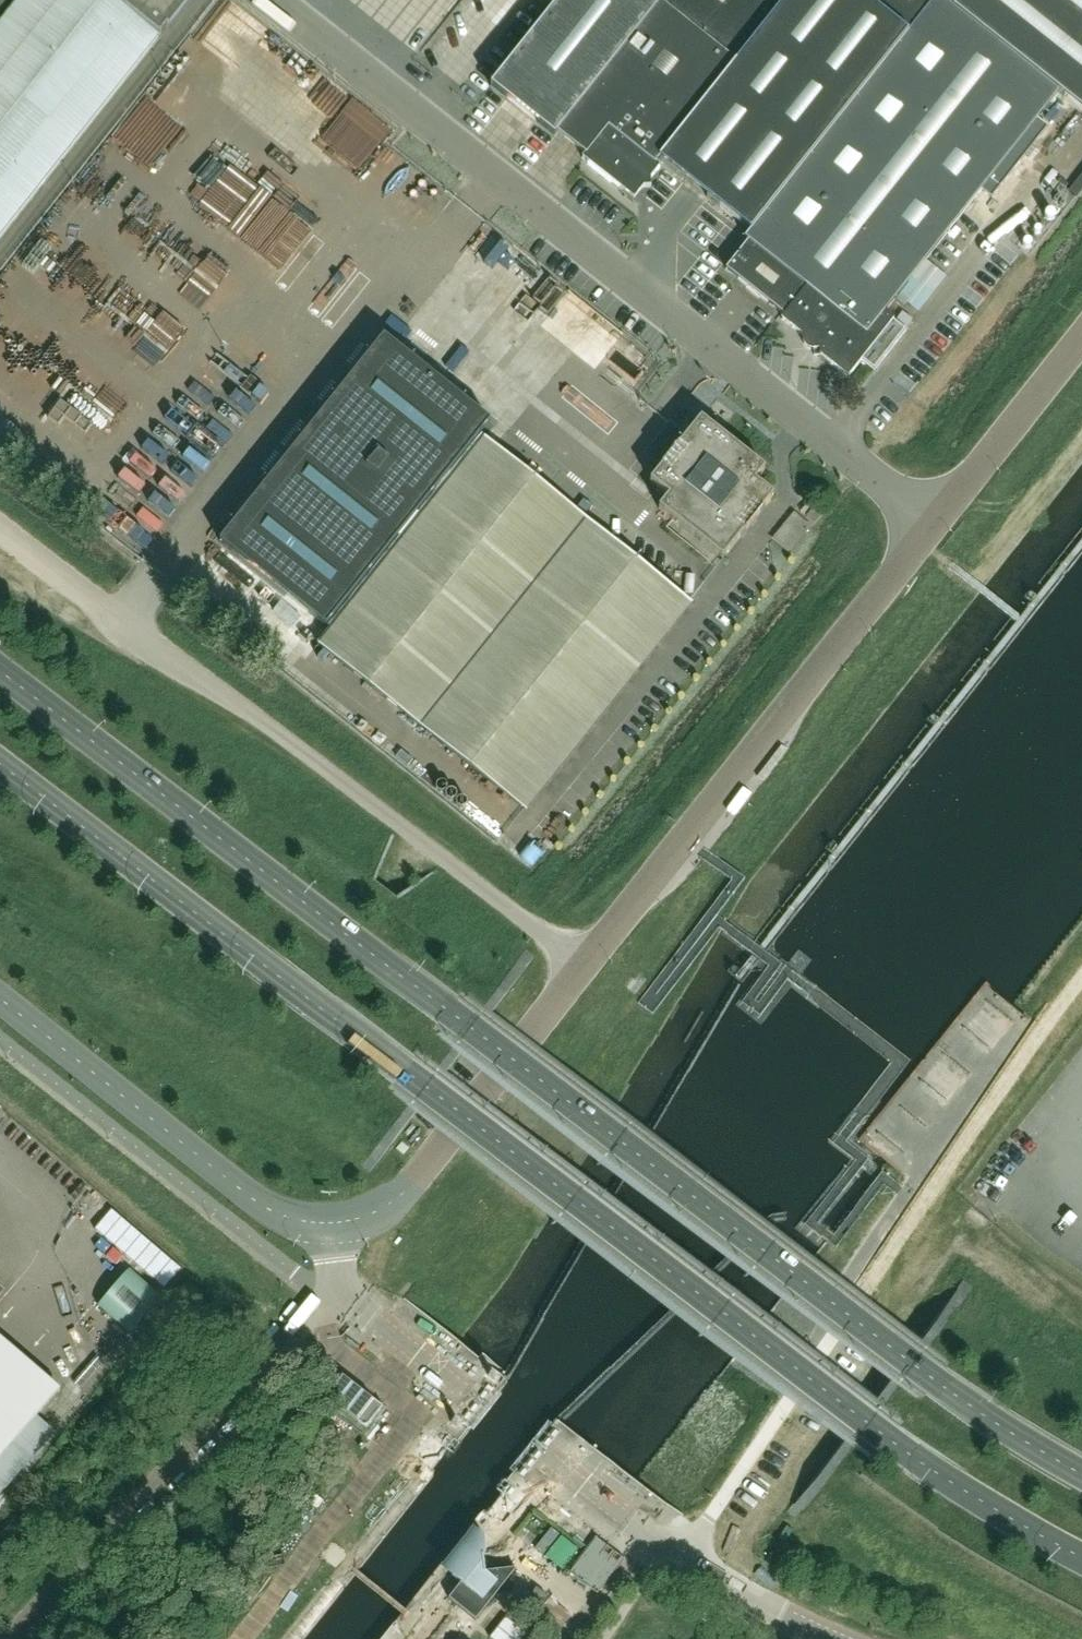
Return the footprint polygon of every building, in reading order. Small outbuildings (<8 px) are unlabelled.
[(159,37),(160,38),(167,28),(155,19),(147,28),(112,0),(0,0),(0,237),(159,37)] [(785,0),(559,0),(489,86),(552,137),(555,133),(583,155),(580,159),(630,199),(642,188),(648,188),(648,180),(659,169),(656,164),(659,161),(736,62),(785,0)] [(906,330),(884,313),(1058,93),(1081,112),(1081,0),(933,0),(908,32),(868,0),(785,0),(736,62),(659,161),(683,180),(684,179),(705,195),(704,196),(718,207),(718,206),(740,223),(739,223),(748,231),(743,238),(746,241),(724,269),(784,315),(781,319),(802,336),(803,342),(804,345),(806,347),(808,349),(811,350),(813,350),(814,356),(820,355),(848,377),(861,360),(874,370),(906,330)] [(908,32),(933,0),(868,0),(908,32)] [(326,628),(490,422),(384,338),(220,542),(326,628)] [(773,496),(763,488),(755,481),(765,469),(701,418),(650,482),(668,497),(658,509),(722,560),(773,496)] [(525,809),(689,603),(482,437),(317,644),(318,645),(525,809)] [(772,547),(788,560),(811,532),(795,519),(772,547)] [(123,560),(143,560),(143,529),(123,529),(123,560)] [(981,1070),(1008,1041),(984,1020),(958,1048),(981,1070)] [(946,1115),(969,1083),(943,1064),(919,1097),(946,1115)] [(475,1621),(516,1569),(515,1569),(485,1572),(483,1556),(486,1553),(484,1536),(473,1527),(440,1567),(461,1584),(449,1599),(475,1621)]
